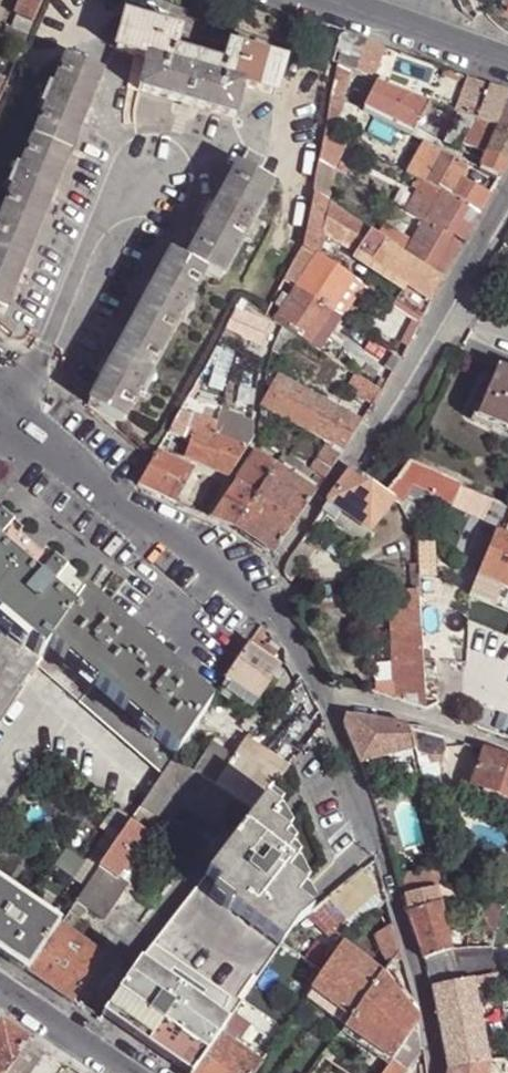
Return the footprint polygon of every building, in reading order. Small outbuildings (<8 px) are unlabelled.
[(11,27),(27,34),(41,0),(23,0),(11,27)] [(171,66),(175,53),(180,33),(174,31),(176,25),(166,22),(164,28),(125,16),(116,52),(136,58),(147,62),(139,94),(182,106),(191,108),(234,121),(244,89),(276,98),(286,63),(246,52),(247,46),(237,43),(236,49),(229,47),(224,67),(220,80),(171,66)] [(27,34),(11,27),(4,24),(0,33),(0,52),(17,59),(27,34)] [(330,62),(338,66),(339,64),(351,69),(355,71),(358,65),(366,43),(367,41),(349,36),(348,34),(347,34),(344,33),(342,33),(340,34),(339,35),(337,38),(336,42),(337,42),(330,62)] [(224,67),(175,53),(171,66),(220,80),(224,67)] [(147,62),(136,58),(128,90),(139,94),(147,62)] [(45,111),(33,141),(69,157),(83,122),(88,110),(103,75),(66,60),(54,90),(49,88),(40,109),(45,111)] [(346,86),(351,69),(339,64),(338,66),(335,82),(346,86)] [(363,68),(358,65),(355,71),(361,74),(363,68)] [(9,77),(0,74),(0,99),(9,77)] [(469,79),(456,112),(458,113),(488,125),(499,130),(507,135),(507,94),(469,79)] [(421,122),(431,102),(379,81),(364,111),(404,131),(411,117),(421,122)] [(340,98),(346,86),(335,82),(332,95),(340,98)] [(334,133),(347,102),(340,98),(332,95),(326,129),(334,133)] [(482,136),(488,125),(458,113),(454,121),(471,130),(468,136),(474,140),(477,134),(482,136)] [(414,136),(421,122),(411,117),(404,131),(414,136)] [(490,147),(499,130),(488,125),(482,136),(477,134),(474,140),(490,147)] [(342,137),(334,133),(326,129),(319,161),(329,167),(342,137)] [(507,166),(507,135),(499,130),(490,147),(479,168),(500,179),(507,166)] [(355,160),(361,147),(342,137),(329,167),(334,170),(335,171),(339,163),(355,160)] [(0,220),(0,221),(36,236),(50,202),(55,191),(69,157),(33,141),(20,171),(15,169),(7,189),(12,192),(0,220)] [(480,212),(491,194),(461,178),(465,168),(422,145),(407,173),(424,182),(458,200),(470,207),(480,212)] [(240,169),(258,179),(266,164),(248,154),(240,169)] [(334,170),(329,167),(319,161),(312,195),(328,205),(334,170)] [(273,187),(258,179),(240,169),(238,168),(216,208),(212,216),(207,213),(196,233),(201,236),(186,262),(185,264),(205,274),(220,282),(242,242),(251,245),(258,232),(252,226),(273,187)] [(472,227),(471,227),(462,222),(470,207),(458,200),(424,182),(405,213),(423,223),(463,242),(472,227)] [(419,324),(442,280),(376,237),(328,205),(312,195),(303,246),(319,257),(325,231),(326,223),(339,232),(338,239),(404,282),(390,305),(419,324)] [(212,216),(216,208),(210,205),(207,213),(212,216)] [(471,227),(480,212),(470,207),(462,222),(471,227)] [(0,221),(0,316),(3,317),(17,281),(22,270),(36,236),(0,221)] [(325,231),(338,239),(339,232),(326,223),(325,231)] [(442,280),(463,242),(423,223),(412,242),(385,224),(376,237),(442,280)] [(319,257),(303,246),(297,258),(311,269),(298,288),(297,289),(332,312),(353,280),(319,257)] [(190,301),(205,274),(185,264),(186,262),(171,255),(129,330),(163,349),(179,322),(184,325),(195,304),(190,301)] [(297,258),(285,279),(298,288),(311,269),(297,258)] [(339,317),(361,285),(353,280),(332,312),(339,317)] [(290,299),(297,289),(291,285),(283,295),(290,299)] [(341,319),(339,317),(332,312),(297,289),(290,299),(283,295),(275,306),(282,311),(275,322),(319,351),(341,319)] [(244,316),(250,305),(241,299),(235,311),(244,316)] [(223,331),(243,338),(262,345),(267,327),(244,316),(235,311),(223,331)] [(163,349),(129,330),(87,407),(121,425),(137,397),(142,399),(153,379),(148,377),(163,349)] [(223,331),(217,343),(237,349),(243,338),(223,331)] [(394,373),(401,358),(372,339),(364,353),(394,373)] [(376,402),(381,394),(339,366),(333,375),(353,388),(352,390),(376,402)] [(497,367),(475,418),(507,432),(507,371),(497,367)] [(324,479),(363,423),(278,376),(262,406),(261,416),(266,419),(270,410),(329,443),(312,469),(311,470),(324,479)] [(186,398),(167,433),(193,441),(186,457),(228,477),(254,435),(253,423),(225,416),(227,409),(186,398)] [(274,554),(315,494),(294,479),(297,473),(299,474),(305,466),(284,452),(278,461),(288,468),(285,474),(255,454),(211,519),(235,529),(274,554)] [(174,504),(175,502),(191,472),(156,454),(151,463),(137,487),(174,504)] [(409,461),(387,496),(392,499),(402,505),(407,501),(410,496),(415,486),(431,492),(439,474),(409,461)] [(315,494),(324,479),(311,470),(312,469),(305,466),(299,474),(297,473),(294,479),(315,494)] [(387,496),(367,482),(350,471),(328,501),(341,511),(369,530),(392,499),(387,496)] [(459,483),(439,474),(431,492),(452,499),(459,483)] [(425,509),(431,492),(415,486),(410,496),(407,501),(425,509)] [(328,501),(320,513),(333,522),(341,511),(328,501)] [(416,531),(425,509),(407,501),(402,505),(416,531)] [(360,543),(369,530),(341,511),(333,522),(360,543)] [(430,530),(416,531),(419,575),(432,575),(430,530)] [(492,532),(465,597),(507,614),(507,539),(492,532)] [(7,536),(3,540),(46,576),(50,572),(7,536)] [(41,658),(48,648),(78,603),(55,584),(46,576),(3,540),(0,537),(0,624),(41,658)] [(286,578),(292,584),(313,551),(300,543),(290,560),(287,563),(284,570),(286,578)] [(46,576),(55,584),(60,580),(50,572),(46,576)] [(106,587),(116,593),(125,580),(116,574),(106,587)] [(432,575),(419,575),(419,598),(436,597),(435,575),(432,575)] [(55,584),(78,603),(81,598),(60,580),(55,584)] [(78,603),(48,648),(172,757),(174,753),(205,709),(81,598),(78,603)] [(41,658),(0,624),(0,719),(41,658)] [(266,631),(261,625),(248,645),(254,649),(257,644),(266,631)] [(425,709),(421,629),(409,630),(403,630),(390,631),(393,667),(394,698),(425,709)] [(254,649),(248,645),(225,679),(229,682),(257,700),(280,667),(270,660),(276,651),(264,643),(262,647),(257,644),(254,649)] [(382,693),(394,698),(393,667),(380,667),(382,693)] [(410,752),(412,751),(406,725),(345,716),(343,725),(359,764),(369,762),(405,753),(410,752)] [(406,725),(412,751),(415,750),(423,783),(440,779),(446,749),(442,735),(422,727),(406,725)] [(213,786),(233,799),(254,812),(261,803),(267,795),(287,769),(266,754),(243,740),(232,758),(213,786)] [(197,767),(193,773),(213,786),(232,758),(211,745),(197,767)] [(483,750),(471,784),(507,798),(507,759),(483,750)] [(174,753),(172,757),(171,759),(193,773),(197,767),(174,753)] [(193,773),(171,759),(139,806),(157,818),(168,825),(177,811),(189,809),(215,826),(233,799),(213,786),(193,773)] [(369,762),(359,764),(366,781),(374,777),(369,762)] [(403,788),(418,784),(414,762),(399,767),(403,788)] [(227,910),(265,939),(293,903),(302,892),(284,878),(293,866),(284,859),(289,852),(279,845),(284,838),(270,827),(274,822),(272,819),(276,813),(261,803),(254,812),(203,878),(216,887),(212,893),(230,906),(227,910)] [(157,818),(139,806),(130,820),(147,832),(157,818)] [(109,850),(129,822),(117,814),(98,843),(109,850)] [(147,832),(130,820),(129,822),(109,850),(98,867),(116,879),(116,878),(139,845),(147,832)] [(98,867),(109,850),(98,843),(72,880),(84,888),(98,867)] [(139,845),(116,878),(126,885),(128,886),(133,878),(149,852),(139,845)] [(370,885),(379,878),(375,860),(360,872),(370,885)] [(116,879),(98,867),(84,888),(75,901),(81,906),(103,920),(126,885),(116,878),(116,879)] [(443,886),(441,880),(439,870),(397,881),(402,896),(436,887),(443,886)] [(329,899),(346,918),(377,893),(370,885),(360,872),(329,899)] [(133,878),(128,886),(133,889),(138,880),(133,878)] [(138,964),(228,1024),(279,949),(265,939),(227,910),(230,906),(212,893),(216,887),(203,878),(138,964)] [(443,886),(450,888),(448,878),(441,880),(443,886)] [(27,972),(58,927),(59,924),(0,884),(0,954),(27,972)] [(445,931),(436,887),(402,896),(413,933),(423,960),(450,952),(446,937),(445,931)] [(500,906),(500,904),(474,896),(469,912),(469,926),(496,931),(500,906)] [(329,899),(319,907),(336,927),(346,918),(329,899)] [(81,906),(75,901),(70,910),(76,913),(81,906)] [(377,909),(385,929),(392,924),(385,901),(377,909)] [(265,939),(279,949),(290,933),(289,932),(309,916),(293,903),(265,939)] [(375,936),(388,966),(392,961),(399,950),(392,924),(385,929),(375,936)] [(58,927),(27,972),(70,1003),(101,957),(58,927)] [(338,950),(342,945),(342,943),(334,938),(330,945),(338,950)] [(351,1019),(382,975),(342,945),(338,950),(311,990),(351,1019)] [(448,1070),(488,1061),(502,1059),(507,1057),(507,1035),(491,948),(467,948),(450,952),(457,983),(431,988),(448,1070)] [(392,961),(402,962),(399,950),(392,961)] [(450,952),(423,960),(429,983),(431,983),(431,988),(457,983),(450,952)] [(193,1072),(195,1072),(219,1036),(228,1024),(138,964),(105,1013),(193,1072)] [(391,1060),(418,1019),(382,975),(351,1019),(345,1029),(391,1060)] [(305,999),(345,1029),(351,1019),(311,990),(305,999)] [(423,1046),(418,1019),(391,1060),(406,1071),(423,1046)] [(27,1040),(0,1022),(0,1072),(5,1072),(27,1040)] [(221,1037),(234,1047),(239,1040),(244,1034),(230,1025),(227,1030),(225,1030),(221,1037)] [(260,1064),(234,1047),(221,1037),(219,1036),(195,1072),(253,1072),(260,1064)] [(5,1072),(30,1072),(44,1051),(27,1040),(5,1072)] [(234,1047),(260,1064),(265,1057),(239,1040),(234,1047)] [(324,1059),(314,1072),(344,1072),(324,1059)] [(502,1059),(488,1061),(488,1069),(503,1066),(502,1059)] [(391,1060),(382,1072),(404,1072),(406,1071),(391,1060)] [(447,1072),(488,1072),(488,1069),(488,1061),(448,1070),(447,1072)]
